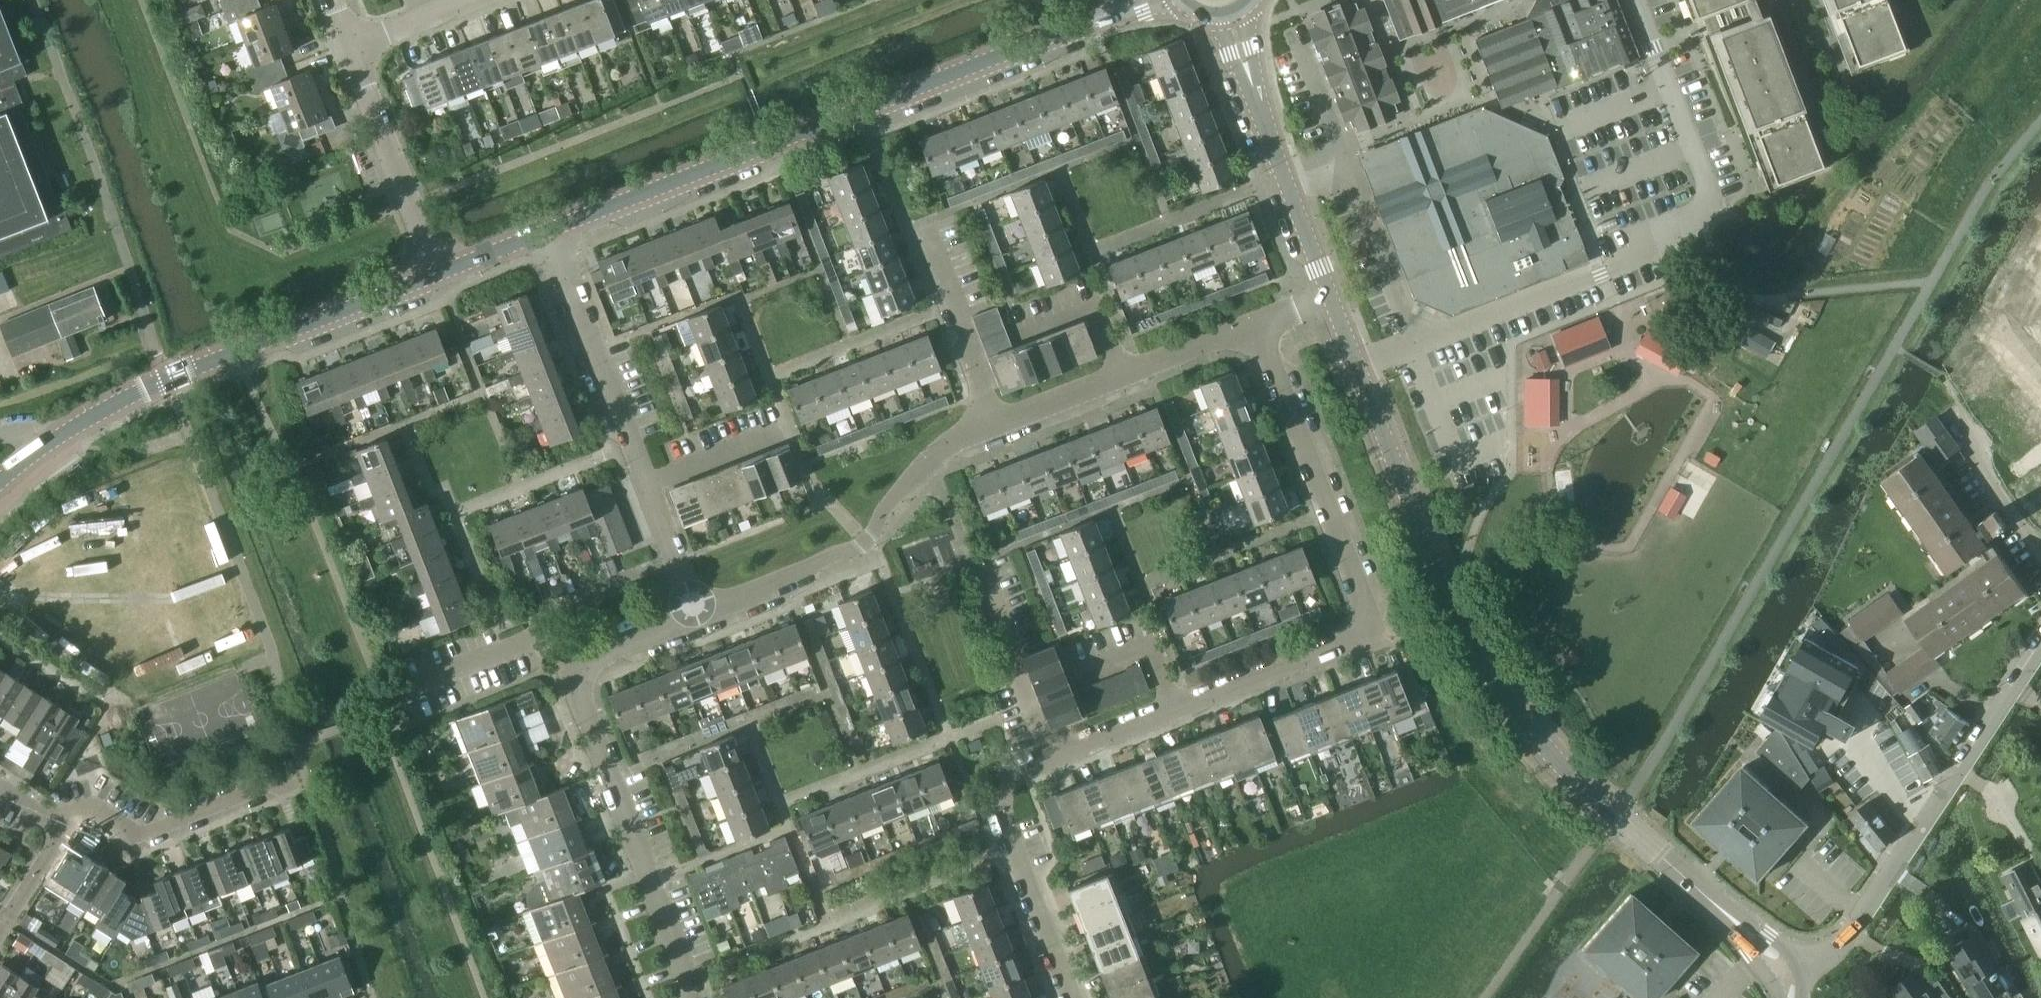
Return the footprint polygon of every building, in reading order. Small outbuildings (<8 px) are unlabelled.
[(255,0),(220,0),(224,12),(255,0)] [(285,28),(275,5),(262,10),(258,0),(255,0),(224,12),(229,23),(238,20),(247,43),(285,28)] [(601,0),(592,0),(580,5),(595,43),(625,32),(612,0),(608,0),(602,3),(601,0)] [(634,28),(648,23),(667,16),(661,0),(624,0),(634,28)] [(667,16),(686,8),(683,0),(661,0),(667,16)] [(686,8),(704,1),(704,0),(683,0),(686,8)] [(1400,39),(1441,23),(1439,18),(1469,6),(1471,11),(1498,0),(1384,0),(1400,39)] [(1478,37),(1479,37),(1501,98),(1504,107),(1538,94),(1618,62),(1639,54),(1639,53),(1618,0),(1536,0),(1527,17),(1527,18),(1528,19),(1518,22),(1478,37)] [(1691,19),(1711,11),(1719,34),(1712,36),(1768,186),(1829,162),(1768,0),(1684,0),(1691,19)] [(1858,66),(1905,48),(1887,0),(1834,0),(1858,66)] [(1397,110),(1383,75),(1354,2),(1310,20),(1353,127),(1397,110)] [(73,229),(65,210),(62,211),(21,107),(24,106),(14,80),(27,75),(24,67),(0,5),(0,257),(73,229)] [(578,50),(595,43),(580,5),(562,12),(577,50),(578,50)] [(562,12),(543,19),(558,58),(559,57),(563,68),(582,61),(578,50),(577,50),(562,12)] [(543,19),(524,26),(539,65),(540,64),(544,75),(563,68),(559,57),(558,58),(543,19)] [(190,40),(203,35),(197,20),(184,25),(190,40)] [(521,72),(539,65),(524,26),(506,33),(521,72)] [(251,81),(285,68),(280,57),(294,52),(285,28),(247,43),(256,65),(246,69),(251,81)] [(762,38),(759,30),(748,35),(751,43),(762,38)] [(502,79),(521,72),(506,33),(487,40),(502,79)] [(744,46),(740,35),(722,42),(726,53),(744,46)] [(469,47),(484,86),(502,79),(487,40),(469,47)] [(1157,76),(1191,63),(1182,40),(1148,53),(1157,76)] [(450,55),(465,93),(484,86),(469,47),(450,55)] [(700,63),(696,53),(683,58),(687,69),(700,63)] [(450,55),(431,62),(446,101),(450,111),(469,104),(465,93),(450,55)] [(427,108),(446,101),(431,62),(412,69),(415,76),(403,81),(413,108),(425,103),(427,108)] [(1166,100),(1200,87),(1191,63),(1157,76),(1166,100)] [(281,109),(318,95),(309,72),(289,80),(285,68),(251,81),(256,93),(272,86),(281,109)] [(1125,68),(1117,71),(1124,89),(1132,86),(1125,68)] [(1083,78),(1096,111),(1119,102),(1106,69),(1083,78)] [(1072,120),(1096,111),(1083,78),(1060,87),(1072,120)] [(216,80),(205,84),(209,94),(219,90),(216,80)] [(1132,86),(1124,89),(1129,101),(1136,98),(1132,86)] [(1036,96),(1049,129),(1072,120),(1060,87),(1036,96)] [(1175,123),(1209,110),(1200,87),(1166,100),(1175,123)] [(318,95),(281,109),(289,131),(280,135),(287,152),(291,155),(302,150),(304,146),(302,141),(319,134),(314,124),(327,118),(318,95)] [(1013,105),(1026,138),(1049,129),(1036,96),(1013,105)] [(568,102),(556,106),(561,119),(573,114),(568,102)] [(990,114),(1003,147),(1026,138),(1013,105),(990,114)] [(1484,107),(1360,155),(1416,298),(1454,317),(1590,263),(1558,185),(1562,176),(1545,136),(1484,107)] [(1184,146),(1218,133),(1209,110),(1175,123),(1184,146)] [(966,123),(979,156),(1003,147),(990,114),(966,123)] [(528,130),(541,125),(537,117),(525,121),(528,130)] [(1145,121),(1138,124),(1142,136),(1150,133),(1145,121)] [(505,140),(515,136),(510,123),(500,127),(505,140)] [(944,132),(957,165),(979,156),(966,123),(944,132)] [(224,132),(229,147),(237,144),(232,129),(224,132)] [(1123,130),(1106,137),(1109,145),(1127,139),(1124,131),(1123,130)] [(933,174),(957,165),(944,132),(920,141),(933,174)] [(1150,133),(1142,136),(1146,148),(1154,145),(1150,133)] [(1193,169),(1227,156),(1218,133),(1184,146),(1193,169)] [(1106,137),(1094,141),(1098,150),(1109,145),(1106,137)] [(447,152),(450,161),(465,155),(461,146),(447,152)] [(1071,150),(1059,155),(1063,164),(1074,159),(1071,150)] [(1059,155),(1048,159),(1051,168),(1063,164),(1059,155)] [(1227,156),(1193,169),(1202,193),(1236,180),(1227,156)] [(862,163),(829,176),(838,200),(871,187),(862,163)] [(1024,168),(1013,173),(1016,182),(1028,177),(1024,168)] [(1163,168),(1155,171),(1160,182),(1167,179),(1163,168)] [(1013,173),(1001,177),(1004,186),(1016,182),(1013,173)] [(1167,179),(1160,182),(1167,200),(1174,197),(1167,179)] [(1020,217),(1053,204),(1044,180),(1011,193),(1020,217)] [(978,186),(967,191),(970,199),(982,195),(978,186)] [(871,187),(838,200),(847,223),(880,210),(871,187)] [(967,191),(946,199),(949,208),(970,199),(967,191)] [(804,213),(812,210),(805,192),(797,195),(804,213)] [(790,203),(766,212),(778,242),(776,243),(781,257),(789,254),(784,240),(802,233),(790,203)] [(1029,240),(1062,227),(1053,204),(1020,217),(1029,240)] [(985,208),(976,212),(984,231),(992,228),(985,208)] [(813,236),(821,233),(812,210),(804,213),(813,236)] [(880,210),(847,223),(856,246),(889,234),(880,210)] [(766,212),(743,221),(755,252),(753,252),(758,266),(760,265),(768,286),(777,282),(769,262),(766,263),(761,249),(776,243),(778,242),(766,212)] [(1248,212),(1225,221),(1238,254),(1242,263),(1265,254),(1261,245),(1248,212)] [(716,216),(692,225),(704,256),(701,257),(707,270),(715,267),(710,254),(727,247),(721,229),(716,216)] [(743,221),(721,229),(727,247),(732,259),(730,260),(735,274),(744,271),(739,258),(753,252),(755,252),(743,221)] [(1225,221),(1202,230),(1215,263),(1238,254),(1225,221)] [(692,225),(668,234),(680,265),(678,265),(684,280),(692,276),(687,262),(701,257),(704,256),(692,225)] [(1029,240),(1038,263),(1071,250),(1062,227),(1029,240)] [(992,228),(984,231),(988,243),(997,239),(992,228)] [(1202,230),(1179,239),(1192,272),(1215,263),(1202,230)] [(822,260),(830,256),(821,233),(813,236),(822,260)] [(668,234),(646,243),(657,273),(655,274),(661,289),(661,288),(669,285),(664,271),(678,265),(680,265),(668,234)] [(889,234),(856,246),(865,270),(898,257),(889,234)] [(1179,239),(1155,248),(1168,281),(1192,272),(1179,239)] [(646,243),(622,252),(634,282),(632,283),(637,297),(646,294),(640,280),(655,274),(657,273),(646,243)] [(1155,248),(1132,257),(1144,290),(1168,281),(1155,248)] [(1071,250),(1038,263),(1047,287),(1081,274),(1071,250)] [(622,252),(599,261),(610,291),(608,292),(614,306),(623,303),(617,288),(632,283),(634,282),(622,252)] [(831,283),(839,280),(830,256),(822,260),(831,283)] [(898,257),(865,270),(874,293),(907,280),(898,257)] [(1132,257),(1109,266),(1121,299),(1144,290),(1132,257)] [(1005,262),(997,266),(1002,277),(1010,274),(1005,262)] [(601,269),(591,273),(595,283),(605,279),(601,269)] [(10,290),(2,271),(0,272),(0,294),(10,290)] [(1266,272),(1248,279),(1251,288),(1270,281),(1266,272)] [(1010,274),(1002,277),(1008,295),(1017,292),(1010,274)] [(1248,279),(1236,283),(1240,292),(1251,288),(1248,279)] [(840,306),(848,303),(839,280),(831,283),(840,306)] [(907,280),(874,293),(883,317),(886,322),(895,319),(893,313),(916,304),(907,280)] [(81,354),(72,333),(107,319),(95,288),(3,324),(16,356),(60,338),(68,360),(81,354)] [(1213,292),(1201,297),(1205,306),(1216,301),(1213,292)] [(496,304),(482,309),(485,318),(499,312),(505,327),(506,328),(536,316),(527,293),(497,305),(496,304)] [(1201,297),(1190,301),(1193,310),(1205,306),(1201,297)] [(848,303),(840,306),(847,324),(855,321),(848,303)] [(697,342),(730,329),(721,306),(689,318),(697,342)] [(977,328),(1001,318),(996,307),(972,316),(977,328)] [(1166,310),(1154,315),(1158,324),(1169,319),(1166,310)] [(1154,315),(1137,322),(1140,331),(1158,324),(1154,315)] [(1600,315),(1553,334),(1560,351),(1595,337),(1601,352),(1613,347),(1600,315)] [(492,334),(470,343),(473,353),(496,344),(495,341),(508,336),(514,351),(515,352),(545,340),(536,316),(506,328),(505,327),(491,332),(492,334)] [(981,339),(1005,330),(1001,318),(977,328),(981,339)] [(1651,322),(1635,352),(1677,375),(1693,344),(1651,322)] [(1061,335),(1072,362),(1096,352),(1085,325),(1061,335)] [(425,368),(424,369),(430,383),(438,379),(432,365),(449,359),(437,329),(413,338),(425,368)] [(706,365),(739,353),(730,329),(697,342),(706,365)] [(981,339),(986,351),(1010,342),(1005,330),(981,339)] [(1746,331),(1738,345),(1759,357),(1767,343),(1746,331)] [(661,356),(669,352),(662,334),(654,337),(661,356)] [(1048,371),(1072,362),(1061,335),(1037,344),(1048,371)] [(904,345),(917,378),(941,369),(928,336),(904,345)] [(402,377),(401,378),(407,392),(415,389),(409,374),(424,369),(425,368),(413,338),(390,347),(402,377)] [(514,351),(500,356),(503,364),(517,359),(523,373),(523,375),(554,363),(545,340),(515,352),(514,351)] [(986,351),(990,362),(1014,353),(1010,342),(986,351)] [(1014,353),(1025,380),(1048,371),(1037,344),(1014,353)] [(895,387),(917,378),(904,345),(882,354),(895,387)] [(379,386),(378,387),(383,401),(392,397),(386,383),(401,378),(402,377),(390,347),(367,356),(379,386)] [(670,379),(678,376),(669,352),(661,356),(670,379)] [(715,388),(748,376),(739,353),(706,365),(715,388)] [(1001,389),(1025,380),(1014,353),(990,362),(1001,389)] [(872,396),(895,387),(882,354),(859,363),(872,396)] [(355,396),(354,396),(360,410),(369,407),(363,393),(378,387),(379,386),(367,356),(343,365),(355,396)] [(509,379),(486,388),(486,389),(490,396),(512,387),(526,382),(532,396),(532,398),(563,386),(554,363),(523,375),(523,373),(509,378),(509,379)] [(848,405),(872,396),(859,363),(835,372),(848,405)] [(332,404),(331,405),(337,419),(345,415),(340,402),(354,396),(355,396),(343,365),(321,374),(332,404)] [(825,414),(848,405),(835,372),(812,381),(825,414)] [(1210,409),(1242,396),(1233,372),(1201,385),(1210,409)] [(317,410),(331,405),(332,404),(321,374),(298,383),(310,413),(308,414),(314,428),(322,424),(317,410)] [(679,403),(687,400),(678,376),(670,379),(679,403)] [(748,376),(715,388),(724,412),(757,400),(748,376)] [(1560,378),(1525,378),(1525,424),(1560,424),(1560,378)] [(801,423),(825,414),(812,381),(788,390),(801,423)] [(434,390),(439,402),(449,398),(444,386),(434,390)] [(532,396),(518,401),(521,410),(535,405),(541,419),(542,421),(572,409),(563,386),(532,398),(532,396)] [(927,403),(930,412),(949,404),(946,396),(927,403)] [(1219,431),(1251,419),(1242,396),(1210,409),(1219,431)] [(687,400),(679,403),(686,421),(694,417),(687,400)] [(1174,401),(1165,404),(1173,424),(1181,420),(1174,401)] [(907,421),(930,412),(927,403),(904,412),(907,421)] [(541,419),(527,425),(530,433),(544,428),(551,445),(582,433),(572,409),(542,421),(541,419)] [(1134,418),(1146,451),(1170,442),(1157,409),(1134,418)] [(885,429),(907,421),(904,412),(881,421),(885,429)] [(1916,430),(1932,452),(1939,463),(1960,448),(1937,415),(1916,430)] [(1123,460),(1146,451),(1134,418),(1110,427),(1123,460)] [(1228,454),(1261,442),(1251,419),(1219,431),(1228,454)] [(1181,420),(1173,424),(1178,438),(1187,435),(1181,420)] [(861,439),(885,429),(881,421),(857,430),(861,439)] [(1100,469),(1123,460),(1110,427),(1087,435),(1100,469)] [(838,448),(861,439),(857,430),(834,439),(838,448)] [(1077,477),(1100,469),(1087,435),(1064,444),(1077,477)] [(322,449),(330,446),(326,436),(318,439),(322,449)] [(357,449),(343,454),(344,456),(347,463),(360,457),(366,472),(366,474),(397,463),(388,439),(387,439),(357,450),(357,449)] [(820,455),(838,448),(834,439),(816,446),(820,455)] [(1238,478),(1270,465),(1261,442),(1228,454),(1238,478)] [(511,450),(515,460),(531,453),(527,443),(511,450)] [(1054,486),(1077,477),(1064,444),(1041,453),(1054,486)] [(765,457),(777,488),(801,478),(789,448),(765,457)] [(1194,452),(1185,456),(1190,469),(1199,466),(1194,452)] [(1031,495),(1054,486),(1041,453),(1018,462),(1031,495)] [(742,466),(754,497),(777,488),(765,457),(742,466)] [(1931,475),(1918,457),(1885,480),(1895,494),(1897,493),(1910,512),(1908,513),(1927,540),(1929,539),(1942,557),(1940,558),(1950,573),(1983,549),(1970,532),(1975,528),(1967,517),(1963,520),(1939,487),(1943,484),(1935,472),(1931,475)] [(337,465),(335,458),(320,464),(323,471),(337,465)] [(1007,504),(1031,495),(1018,462),(995,471),(1007,504)] [(366,472),(352,477),(356,486),(369,481),(375,495),(375,497),(405,486),(397,463),(366,474),(366,472)] [(1247,501),(1279,488),(1270,465),(1238,478),(1247,501)] [(717,476),(730,507),(754,497),(742,466),(717,476)] [(1199,466),(1190,469),(1196,483),(1204,479),(1199,466)] [(1175,470),(1156,477),(1160,486),(1179,478),(1175,470)] [(983,513),(1007,504),(995,471),(971,480),(983,513)] [(695,485),(707,516),(730,507),(717,476),(695,485)] [(1156,477),(1140,483),(1144,492),(1160,486),(1156,477)] [(609,484),(585,494),(591,507),(615,497),(609,484)] [(682,525),(707,516),(695,485),(670,494),(682,525)] [(375,495),(361,501),(365,509),(378,504),(384,521),(414,509),(405,486),(375,497),(375,495)] [(583,488),(560,498),(572,529),(570,529),(575,543),(576,543),(584,540),(579,526),(596,519),(596,518),(591,507),(585,494),(583,488)] [(1279,488),(1247,501),(1256,525),(1288,512),(1279,488)] [(1126,489),(1110,495),(1113,504),(1129,497),(1126,489)] [(1110,495),(1094,501),(1097,510),(1113,504),(1110,495)] [(615,497),(591,507),(596,518),(619,509),(615,497)] [(560,498),(537,507),(549,538),(547,538),(552,552),(560,549),(555,535),(570,529),(572,529),(560,498)] [(1664,499),(1659,508),(1675,517),(1680,508),(1664,499)] [(1212,500),(1203,503),(1208,516),(1217,512),(1212,500)] [(384,521),(383,521),(387,529),(401,524),(406,537),(406,538),(437,527),(429,504),(414,509),(384,521)] [(537,507),(513,516),(526,547),(524,547),(536,577),(544,574),(532,544),(547,538),(549,538),(537,507)] [(1080,507),(1064,513),(1067,521),(1083,515),(1080,507)] [(619,509),(596,518),(596,519),(600,529),(624,520),(619,509)] [(1217,512),(1208,516),(1215,534),(1224,530),(1217,512)] [(1992,538),(2007,527),(1996,512),(1981,523),(1992,538)] [(1064,513),(1049,518),(1052,527),(1067,521),(1064,513)] [(513,516),(490,525),(502,556),(501,556),(509,578),(517,574),(509,553),(524,547),(526,547),(513,516)] [(624,520),(600,529),(604,540),(628,531),(624,520)] [(737,524),(741,532),(750,529),(747,521),(737,524)] [(1069,558),(1103,545),(1094,521),(1060,535),(1069,558)] [(1033,525),(1017,531),(1021,539),(1036,533),(1033,525)] [(406,537),(392,542),(395,550),(409,545),(414,560),(415,562),(446,550),(437,527),(406,538),(406,537)] [(712,530),(717,542),(729,537),(725,528),(718,531),(717,528),(712,530)] [(628,531),(604,540),(610,555),(634,546),(628,531)] [(1017,531),(999,538),(1003,546),(1021,539),(1017,531)] [(1078,581),(1112,568),(1103,545),(1069,558),(1078,581)] [(1278,557),(1291,590),(1315,580),(1302,547),(1278,557)] [(1035,549),(1027,552),(1034,572),(1043,569),(1035,549)] [(414,560),(401,565),(404,573),(418,568),(423,583),(424,585),(455,574),(446,550),(415,562),(414,560)] [(353,556),(358,568),(371,563),(366,551),(353,556)] [(1269,599),(1291,590),(1278,557),(1256,566),(1269,599)] [(2026,591),(2003,559),(1986,571),(1982,565),(1970,574),(1974,580),(1941,603),(1936,597),(1925,605),(1929,611),(1912,624),(1927,645),(1934,656),(1948,646),(1947,643),(1965,630),(1967,633),(1993,614),(1992,612),(2011,598),(2012,601),(2026,591)] [(1245,608),(1269,599),(1256,566),(1232,575),(1245,608)] [(1088,604),(1121,591),(1112,568),(1078,581),(1088,604)] [(1043,569),(1034,572),(1040,587),(1049,584),(1043,569)] [(423,583),(410,588),(413,596),(427,591),(432,606),(433,608),(464,597),(455,574),(424,585),(423,583)] [(1222,617),(1245,608),(1232,575),(1209,584),(1222,617)] [(1186,593),(1199,626),(1222,617),(1209,584),(1186,593)] [(848,627),(880,614),(871,590),(839,603),(848,627)] [(1121,591),(1088,604),(1097,628),(1130,615),(1121,591)] [(1175,636),(1199,626),(1186,593),(1162,603),(1175,636)] [(1852,624),(1839,634),(1894,695),(1899,691),(1901,693),(1931,672),(1941,665),(1934,656),(1927,645),(1917,652),(1888,673),(1865,640),(1904,612),(1890,593),(1850,621),(1852,624)] [(432,606),(418,612),(421,619),(419,620),(425,637),(442,631),(442,632),(473,620),(464,597),(433,608),(432,606)] [(1055,599),(1046,603),(1052,618),(1061,615),(1055,599)] [(1320,607),(1301,614),(1304,623),(1323,616),(1320,607)] [(857,649),(889,637),(880,614),(848,627),(857,649)] [(1301,614),(1286,620),(1289,629),(1304,623),(1301,614)] [(1061,615),(1052,618),(1059,636),(1068,632),(1061,615)] [(813,619),(804,622),(805,624),(812,641),(820,638),(813,619)] [(794,623),(771,632),(783,665),(807,656),(794,623)] [(1269,626),(1254,632),(1258,641),(1273,635),(1269,626)] [(771,632),(747,641),(760,674),(783,665),(771,632)] [(1254,632),(1241,637),(1244,646),(1258,641),(1254,632)] [(866,673),(898,660),(889,637),(857,649),(866,673)] [(820,638),(812,641),(817,655),(826,652),(820,638)] [(1840,714),(1834,711),(1859,667),(1808,638),(1763,716),(1815,745),(1826,726),(1831,729),(1848,739),(1857,724),(1840,714)] [(747,641),(725,650),(738,683),(741,692),(749,689),(746,680),(760,674),(747,641)] [(1224,644),(1209,650),(1212,659),(1227,653),(1224,644)] [(1036,680),(1062,670),(1053,646),(1027,656),(1036,680)] [(725,650),(701,659),(714,692),(738,683),(725,650)] [(1209,650),(1190,657),(1193,665),(1194,666),(1212,659),(1209,650)] [(701,659),(678,668),(691,701),(714,692),(701,659)] [(875,696),(907,683),(898,660),(866,673),(875,696)] [(1134,688),(1146,683),(1138,664),(1125,669),(1127,672),(1128,672),(1134,688)] [(678,668),(655,677),(668,710),(691,701),(678,668)] [(832,668),(824,671),(830,687),(838,684),(832,668)] [(1036,680),(1046,704),(1072,694),(1062,670),(1036,680)] [(1396,671),(1375,680),(1390,718),(1410,710),(1413,718),(1414,717),(1430,711),(1418,680),(1402,686),(1396,671)] [(1137,696),(1134,688),(1128,672),(1127,672),(1116,676),(1126,700),(1137,696)] [(0,684),(0,714),(5,717),(25,685),(7,673),(0,684)] [(1114,705),(1126,700),(1116,676),(1105,681),(1114,705)] [(655,677),(632,686),(645,719),(668,710),(655,677)] [(1375,680),(1354,687),(1370,726),(1372,731),(1392,723),(1390,718),(1375,680)] [(1094,685),(1103,709),(1114,705),(1105,681),(1094,685)] [(884,719),(916,707),(907,683),(875,696),(884,719)] [(1134,688),(1137,696),(1149,691),(1146,683),(1134,688)] [(838,684),(830,687),(830,689),(836,702),(844,699),(838,684)] [(25,685),(5,717),(22,728),(23,729),(44,696),(25,685)] [(1082,690),(1092,714),(1103,709),(1094,685),(1082,690)] [(632,686),(608,696),(620,725),(621,729),(631,725),(645,719),(632,686)] [(814,686),(796,693),(799,701),(817,694),(814,686)] [(1354,687),(1334,695),(1349,734),(1370,726),(1354,687)] [(532,690),(456,720),(469,752),(522,731),(514,711),(537,702),(532,690)] [(1081,718),(1092,714),(1082,690),(1072,694),(1081,718)] [(796,693),(779,700),(782,707),(799,701),(796,693)] [(1055,728),(1081,718),(1072,694),(1046,704),(1055,728)] [(1334,695),(1315,703),(1330,742),(1349,734),(1334,695)] [(23,729),(22,728),(17,736),(36,749),(62,708),(44,696),(23,729)] [(1918,698),(1906,706),(1907,708),(1918,724),(1930,715),(1919,699),(1918,698)] [(1315,703),(1294,711),(1309,750),(1330,742),(1315,703)] [(764,705),(749,711),(752,719),(767,713),(764,705)] [(62,708),(36,749),(61,765),(67,756),(83,730),(76,726),(81,719),(84,714),(70,707),(68,711),(62,708)] [(916,707),(884,719),(893,742),(925,730),(916,707)] [(1954,747),(1969,725),(1970,723),(1948,708),(1932,732),(1954,747)] [(749,711),(733,717),(736,725),(752,719),(749,711)] [(1294,711),(1273,719),(1276,725),(1288,758),(1309,750),(1294,711)] [(850,715),(842,718),(848,733),(856,730),(850,715)] [(1260,716),(1238,724),(1254,763),(1257,773),(1279,764),(1275,755),(1260,716)] [(717,723),(702,729),(705,737),(720,731),(717,723)] [(1238,724),(1218,732),(1233,771),(1237,781),(1257,773),(1254,763),(1238,724)] [(1924,781),(1944,769),(1929,744),(1927,746),(1915,725),(1900,734),(1912,754),(1910,756),(1924,781)] [(702,729),(687,735),(690,743),(705,737),(702,729)] [(856,730),(848,733),(855,752),(856,751),(863,748),(856,730)] [(469,752),(481,783),(535,762),(522,731),(469,752)] [(1218,732),(1198,740),(1213,779),(1233,771),(1218,732)] [(1773,735),(1758,751),(1801,789),(1811,777),(1800,759),(1773,735)] [(710,772),(743,760),(733,736),(701,749),(710,772)] [(971,752),(983,747),(980,739),(968,744),(971,752)] [(1198,740),(1177,748),(1193,787),(1213,779),(1198,740)] [(672,741),(657,746),(660,754),(675,749),(672,741)] [(657,746),(637,754),(640,762),(660,754),(657,746)] [(1177,748),(1158,756),(1173,795),(1193,787),(1177,748)] [(19,776),(24,767),(6,756),(1,764),(19,776)] [(1158,756),(1137,764),(1153,802),(1156,812),(1177,804),(1173,795),(1158,756)] [(719,795),(751,783),(743,760),(710,772),(719,795)] [(938,762),(915,771),(928,804),(932,814),(941,811),(937,800),(948,796),(952,794),(939,761),(938,762)] [(493,815),(505,811),(505,810),(547,794),(535,762),(481,783),(493,815)] [(1137,764),(1117,772),(1132,810),(1153,802),(1137,764)] [(674,765),(665,768),(672,786),(681,783),(674,765)] [(1759,879),(1808,823),(1743,766),(1694,822),(1759,879)] [(24,767),(19,776),(30,783),(35,774),(24,767)] [(1821,768),(1810,774),(1817,787),(1829,781),(1821,768)] [(915,771),(893,780),(906,813),(928,804),(915,771)] [(1117,772),(1097,780),(1112,818),(1132,810),(1117,772)] [(893,780),(869,789),(882,822),(906,813),(893,780)] [(1097,780),(1077,787),(1092,826),(1112,818),(1097,780)] [(681,783),(672,786),(679,803),(688,800),(681,783)] [(727,818),(760,806),(751,783),(719,795),(727,818)] [(522,821),(528,837),(582,816),(570,785),(547,794),(505,810),(505,811),(511,826),(522,821)] [(1077,787),(1056,796),(1071,834),(1092,826),(1077,787)] [(869,789),(846,798),(859,831),(882,822),(869,789)] [(846,798),(823,807),(836,840),(859,831),(846,798)] [(1878,849),(1894,835),(1868,803),(1851,816),(1878,849)] [(760,806),(727,818),(737,842),(769,829),(760,806)] [(823,807),(799,816),(812,849),(815,848),(818,856),(822,856),(840,849),(836,840),(823,807)] [(694,815),(685,819),(690,832),(699,829),(694,815)] [(528,837),(540,870),(595,848),(582,816),(528,837)] [(959,825),(940,833),(943,842),(963,834),(959,825)] [(274,835),(272,835),(286,869),(287,868),(315,857),(307,835),(305,836),(295,839),(291,828),(274,835)] [(699,829),(690,832),(698,851),(707,848),(699,829)] [(940,833),(925,839),(928,847),(943,842),(940,833)] [(272,835),(257,841),(270,875),(273,883),(289,877),(286,869),(272,835)] [(772,846),(763,849),(779,890),(789,886),(785,876),(799,870),(785,835),(773,839),(770,841),(772,846)] [(257,841),(240,848),(253,881),(252,882),(255,890),(273,883),(270,875),(257,841)] [(10,852),(0,845),(0,869),(10,852)] [(909,845),(893,851),(897,860),(913,854),(909,845)] [(1147,858),(1143,846),(1131,851),(1135,862),(1147,858)] [(752,847),(737,854),(751,889),(765,884),(769,894),(779,890),(763,849),(755,853),(752,847)] [(240,848),(223,854),(236,888),(252,882),(253,881),(240,848)] [(457,852),(461,863),(472,859),(468,848),(457,852)] [(528,902),(531,910),(584,889),(607,880),(595,848),(540,870),(544,880),(538,882),(533,885),(528,892),(527,897),(528,902)] [(65,850),(44,884),(55,891),(71,901),(77,891),(97,861),(81,851),(77,857),(65,850)] [(893,851),(878,857),(882,866),(897,860),(893,851)] [(206,861),(219,895),(236,888),(223,854),(206,861)] [(725,865),(715,868),(731,909),(741,905),(737,895),(751,889),(737,854),(723,859),(725,865)] [(77,891),(71,901),(86,911),(87,909),(88,909),(93,901),(112,870),(97,861),(77,891)] [(206,861),(190,868),(206,911),(223,904),(219,895),(206,861)] [(2032,862),(2005,875),(2017,899),(2004,905),(2011,920),(2023,914),(2025,917),(2021,919),(2040,958),(2040,880),(2032,862)] [(862,863),(847,869),(851,878),(865,872),(862,863)] [(705,866),(689,873),(707,920),(722,914),(721,913),(731,909),(715,868),(707,872),(705,866)] [(173,874),(189,917),(206,911),(190,868),(173,874)] [(847,869),(830,876),(833,885),(851,878),(847,869)] [(93,901),(88,909),(102,918),(102,919),(108,910),(108,911),(122,889),(128,880),(112,870),(93,901)] [(173,874),(155,881),(159,890),(169,914),(173,923),(189,917),(173,874)] [(1107,875),(1069,890),(1077,911),(1115,896),(1107,875)] [(102,918),(96,927),(114,938),(120,930),(118,929),(136,900),(137,900),(138,898),(131,894),(137,886),(128,880),(122,889),(108,911),(108,910),(102,919),(102,918)] [(962,920),(995,907),(986,883),(953,896),(962,920)] [(531,910),(543,942),(596,921),(584,889),(531,910)] [(159,890),(142,897),(144,901),(155,930),(173,923),(169,914),(159,890)] [(1115,896),(1077,911),(1085,931),(1123,916),(1133,913),(1125,892),(1115,896)] [(1695,950),(1630,894),(1582,950),(1638,997),(1654,997),(1695,950)] [(136,900),(118,929),(120,930),(133,939),(155,930),(144,901),(140,903),(137,900),(136,900)] [(290,912),(301,908),(298,900),(287,905),(290,912)] [(971,943),(1004,930),(995,907),(962,920),(971,943)] [(264,913),(266,920),(278,916),(275,909),(264,913)] [(302,916),(305,925),(318,920),(314,911),(302,916)] [(927,912),(918,916),(925,934),(934,931),(941,928),(937,916),(929,919),(927,912)] [(255,924),(266,920),(264,913),(253,917),(255,924)] [(908,913),(883,923),(896,956),(920,946),(908,913)] [(293,930),(305,925),(302,916),(289,920),(293,930)] [(1123,916),(1085,931),(1093,951),(1131,936),(1123,916)] [(35,917),(27,929),(36,934),(46,941),(50,934),(40,927),(43,922),(35,917)] [(801,924),(799,917),(791,921),(793,927),(801,924)] [(543,942),(556,974),(609,953),(596,921),(543,942)] [(231,926),(233,933),(245,929),(242,922),(231,926)] [(883,923),(860,932),(873,965),(896,956),(883,923)] [(222,937),(233,933),(231,926),(219,930),(222,937)] [(273,926),(261,931),(265,940),(270,954),(279,950),(274,936),(277,935),(273,927),(273,926)] [(767,937),(764,928),(752,933),(756,941),(767,937)] [(2011,993),(2008,989),(2009,988),(1994,964),(2000,960),(1980,929),(1953,947),(1959,958),(1952,962),(1975,997),(2003,997),(2011,993)] [(980,966),(1013,953),(1004,930),(971,943),(980,966)] [(261,931),(248,936),(251,945),(265,940),(261,931)] [(934,931),(925,934),(931,950),(940,946),(934,931)] [(860,932),(838,941),(851,974),(873,965),(860,932)] [(335,949),(345,945),(341,933),(330,937),(335,949)] [(22,934),(14,946),(26,953),(33,941),(22,934)] [(50,934),(46,941),(56,947),(60,940),(50,934)] [(197,939),(200,946),(212,942),(209,935),(197,939)] [(1131,936),(1093,951),(1101,972),(1139,957),(1131,936)] [(188,951),(200,946),(197,939),(186,943),(188,951)] [(75,940),(67,953),(76,959),(80,952),(84,946),(75,940)] [(721,954),(732,950),(728,940),(717,944),(721,954)] [(838,941),(815,950),(828,983),(833,995),(856,986),(851,974),(838,941)] [(233,942),(220,946),(224,956),(236,951),(233,942)] [(220,946),(200,954),(200,955),(208,974),(217,971),(219,973),(224,971),(227,978),(231,976),(224,956),(220,946)] [(46,950),(41,958),(53,965),(59,956),(47,949),(46,949),(46,950)] [(815,950),(792,960),(805,992),(828,983),(815,950)] [(156,955),(158,962),(170,958),(167,951),(156,955)] [(80,952),(76,959),(87,965),(91,959),(80,952)] [(565,997),(586,997),(621,984),(609,953),(556,974),(565,997)] [(989,989),(1023,976),(1013,953),(980,966),(989,989)] [(147,966),(158,962),(156,955),(145,959),(147,966)] [(59,956),(53,965),(64,972),(69,964),(70,963),(59,956)] [(321,964),(334,997),(343,997),(342,996),(355,991),(341,956),(321,964)] [(180,962),(184,971),(196,967),(193,957),(180,962)] [(1139,957),(1101,972),(1109,992),(1147,977),(1139,957)] [(768,969),(780,997),(790,997),(805,992),(792,960),(768,969)] [(171,976),(184,971),(180,962),(168,967),(171,976)] [(946,963),(938,966),(943,980),(952,977),(946,963)] [(21,976),(2,964),(0,968),(0,997),(7,997),(21,976)] [(311,997),(334,997),(321,964),(300,972),(311,997)] [(745,978),(753,997),(780,997),(768,969),(745,978)] [(1917,971),(1893,988),(1901,997),(1953,997),(1946,988),(1935,996),(1917,971)] [(83,973),(78,981),(89,988),(94,980),(83,972),(83,973)] [(288,997),(311,997),(300,972),(280,979),(288,997)] [(139,977),(143,987),(155,982),(152,973),(139,977)] [(35,994),(36,994),(40,988),(21,976),(7,997),(32,997),(35,994)] [(927,976),(909,983),(912,991),(930,984),(927,976)] [(1023,976),(989,989),(993,997),(1031,997),(1023,976)] [(131,991),(143,987),(139,977),(128,982),(131,991)] [(952,977),(943,980),(949,995),(958,991),(952,977)] [(1109,992),(1111,997),(1152,997),(1155,997),(1147,977),(1109,992)] [(722,987),(726,997),(753,997),(745,978),(722,987)] [(280,979),(261,987),(260,987),(264,997),(288,997),(280,979)] [(88,990),(100,997),(108,997),(112,991),(110,989),(106,987),(94,980),(89,988),(88,990)] [(261,987),(259,982),(238,990),(241,997),(264,997),(260,987),(261,987)] [(909,983),(893,989),(896,997),(912,991),(909,983)] [(621,984),(586,997),(627,997),(621,984)] [(172,997),(180,994),(177,986),(169,990),(172,997)]
